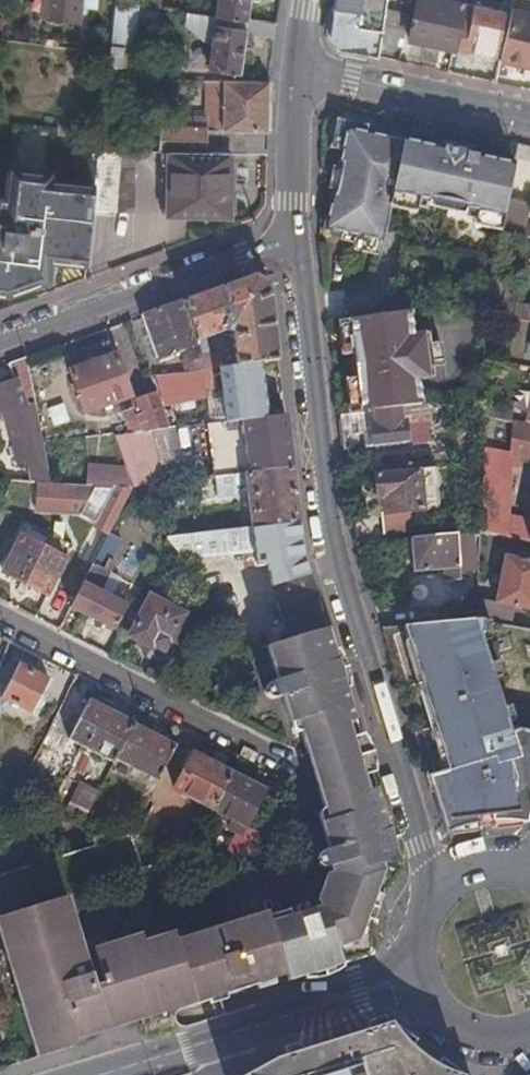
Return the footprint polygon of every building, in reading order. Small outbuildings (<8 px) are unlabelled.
[(42,22),(83,26),(86,0),(45,0),(42,22)] [(118,0),(114,0),(106,77),(127,77),(129,64),(131,47),(133,37),(137,3),(118,0)] [(215,14),(246,18),(249,0),(217,0),(215,14)] [(401,46),(408,13),(383,9),(384,0),(334,0),(329,35),(337,48),(377,57),(379,42),(401,46)] [(452,48),(462,4),(445,0),(416,0),(408,39),(452,48)] [(462,4),(452,48),(466,51),(465,57),(475,59),(477,54),(491,57),(501,12),(462,4)] [(498,62),(529,68),(529,15),(509,10),(498,62)] [(245,25),(246,18),(215,14),(214,21),(245,25)] [(274,38),(276,22),(246,18),(245,25),(214,21),(208,68),(209,68),(208,73),(220,74),(221,70),(239,72),(244,32),(274,38)] [(145,39),(133,37),(131,47),(145,49),(145,39)] [(129,64),(127,77),(141,77),(142,65),(129,64)] [(267,129),(268,80),(205,79),(204,115),(210,115),(210,128),(263,130),(267,129)] [(159,150),(168,150),(203,151),(204,128),(204,115),(183,114),(183,118),(179,118),(178,125),(159,125),(159,150)] [(349,129),(367,133),(368,127),(340,122),(334,148),(344,150),(349,129)] [(229,152),(262,152),(263,130),(210,128),(204,128),(203,151),(229,152)] [(433,179),(440,149),(367,133),(349,129),(344,150),(340,169),(345,172),(339,196),(334,194),(326,229),(347,234),(383,243),(386,243),(394,207),(397,195),(430,202),(433,202),(434,198),(466,205),(466,209),(470,211),(503,218),(507,200),(509,195),(433,179)] [(444,144),(443,149),(472,156),(473,151),(444,144)] [(134,149),(98,148),(93,188),(93,195),(91,210),(132,210),(134,149)] [(443,149),(440,149),(433,179),(509,195),(515,165),(472,156),(443,149)] [(227,214),(229,152),(203,151),(168,150),(166,213),(227,214)] [(7,284),(42,271),(43,257),(50,258),(50,252),(86,255),(91,210),(93,195),(48,190),(48,184),(7,180),(4,204),(0,204),(0,283),(7,284)] [(48,190),(93,195),(93,188),(48,184),(48,190)] [(429,208),(430,202),(397,195),(394,207),(419,212),(421,206),(429,208)] [(529,204),(507,200),(503,218),(501,230),(501,232),(524,236),(526,226),(529,204)] [(501,230),(503,218),(470,211),(469,217),(476,218),(475,224),(501,230)] [(383,243),(347,234),(346,239),(358,242),(356,249),(380,254),(383,243)] [(50,258),(85,261),(86,255),(50,252),(50,258)] [(260,362),(277,360),(268,284),(253,275),(182,301),(195,339),(226,329),(231,333),(232,340),(227,341),(224,353),(201,356),(206,368),(219,367),(260,362)] [(486,298),(510,302),(512,288),(489,283),(486,298)] [(485,316),(513,321),(515,303),(510,302),(486,298),(485,301),(485,316)] [(195,339),(182,301),(142,315),(156,356),(174,350),(176,356),(182,354),(180,348),(190,344),(196,342),(195,339)] [(515,303),(513,321),(529,324),(529,306),(515,303)] [(350,319),(354,353),(354,354),(365,353),(367,369),(357,370),(358,377),(362,411),(399,406),(423,404),(419,377),(413,334),(409,311),(350,319)] [(350,319),(339,321),(343,354),(354,353),(350,319)] [(413,334),(419,377),(434,375),(433,364),(443,362),(441,340),(429,341),(428,332),(413,334)] [(199,369),(206,368),(201,356),(196,342),(190,344),(199,369)] [(115,354),(69,370),(83,412),(130,395),(115,354)] [(25,357),(6,364),(12,380),(0,385),(0,416),(2,416),(5,427),(16,425),(27,422),(30,438),(19,440),(25,464),(30,463),(30,465),(35,464),(38,482),(51,483),(25,357)] [(209,423),(267,416),(260,362),(219,367),(220,382),(215,382),(216,391),(221,390),(224,413),(208,416),(209,423)] [(163,374),(151,375),(153,382),(164,381),(163,374)] [(346,378),(352,412),(362,411),(358,377),(346,378)] [(130,433),(169,428),(157,392),(131,402),(132,407),(123,411),(130,433)] [(352,412),(339,413),(344,449),(408,442),(405,421),(401,421),(399,406),(362,411),(352,412)] [(216,476),(291,467),(284,414),(267,416),(209,423),(206,424),(212,476),(216,476)] [(527,422),(514,419),(507,457),(511,458),(529,461),(529,422),(527,422)] [(27,422),(16,425),(19,440),(30,438),(27,422)] [(511,458),(507,457),(484,453),(484,463),(482,532),(508,536),(511,458)] [(252,528),(298,522),(291,467),(216,476),(218,491),(234,489),(233,483),(246,482),(252,528)] [(432,468),(374,474),(377,498),(383,498),(384,511),(381,511),(382,533),(412,530),(411,510),(437,508),(435,489),(438,483),(437,475),(432,468)] [(102,477),(102,485),(125,486),(125,478),(102,477)] [(252,528),(168,537),(183,558),(255,550),(256,558),(250,559),(251,565),(257,564),(257,565),(302,558),(298,522),(252,528)] [(523,531),(522,539),(529,541),(529,532),(523,531)] [(476,562),(473,532),(456,533),(460,573),(475,572),(474,562),(476,562)] [(444,581),(460,580),(460,573),(456,533),(410,537),(413,572),(443,570),(444,581)] [(46,594),(64,558),(21,536),(3,572),(46,594)] [(514,621),(514,606),(529,609),(529,561),(504,556),(496,603),(486,599),(490,616),(514,621)] [(93,563),(70,607),(113,629),(126,604),(99,591),(109,570),(93,563)] [(285,629),(322,618),(309,574),(272,587),(276,600),(271,602),(274,611),(279,609),(285,629)] [(203,624),(150,597),(130,635),(151,645),(153,642),(164,648),(169,637),(190,648),(203,624)] [(407,624),(455,771),(431,778),(447,829),(463,823),(492,823),(526,820),(529,802),(529,731),(524,729),(517,732),(481,617),(407,624)] [(306,751),(359,736),(344,689),(325,629),(266,647),(276,679),(266,683),(263,687),(265,696),(272,698),(281,696),(291,729),(295,732),(300,732),(306,751)] [(47,679),(17,663),(17,664),(12,662),(10,667),(14,669),(0,697),(31,712),(47,679)] [(115,759),(133,723),(88,700),(69,738),(114,761),(115,759)] [(175,745),(133,723),(115,759),(158,780),(175,745)] [(318,787),(370,772),(365,755),(359,736),(306,751),(311,773),(318,787)] [(211,810),(229,773),(191,754),(173,790),(211,810)] [(31,765),(17,792),(33,798),(46,773),(31,765)] [(394,877),(400,870),(377,796),(370,772),(318,787),(324,808),(319,811),(318,815),(319,819),(329,848),(319,852),(317,855),(317,860),(319,864),(323,866),(329,866),(331,872),(319,906),(320,908),(313,910),(311,906),(307,903),(303,903),(300,905),(298,908),(298,915),(272,923),(289,981),(369,956),(370,939),(373,924),(377,909),(382,897),(390,884),(394,877)] [(246,864),(260,834),(244,826),(263,790),(229,773),(211,810),(231,819),(226,829),(239,836),(229,855),(246,864)] [(85,818),(90,808),(98,792),(81,783),(66,811),(85,818)] [(15,1065),(14,1060),(39,1052),(34,1033),(47,1029),(49,1027),(48,1022),(46,1015),(74,1007),(80,1027),(203,990),(204,992),(214,989),(214,987),(226,983),(229,986),(234,986),(252,981),(256,991),(289,981),(272,923),(268,913),(238,921),(232,902),(185,916),(169,860),(144,868),(133,835),(121,831),(85,818),(66,811),(33,798),(17,792),(2,786),(0,791),(0,1069),(15,1065)] [(437,1068),(422,1059),(405,1044),(395,1033),(389,1023),(273,1059),(243,1074),(450,1074),(437,1068)]
